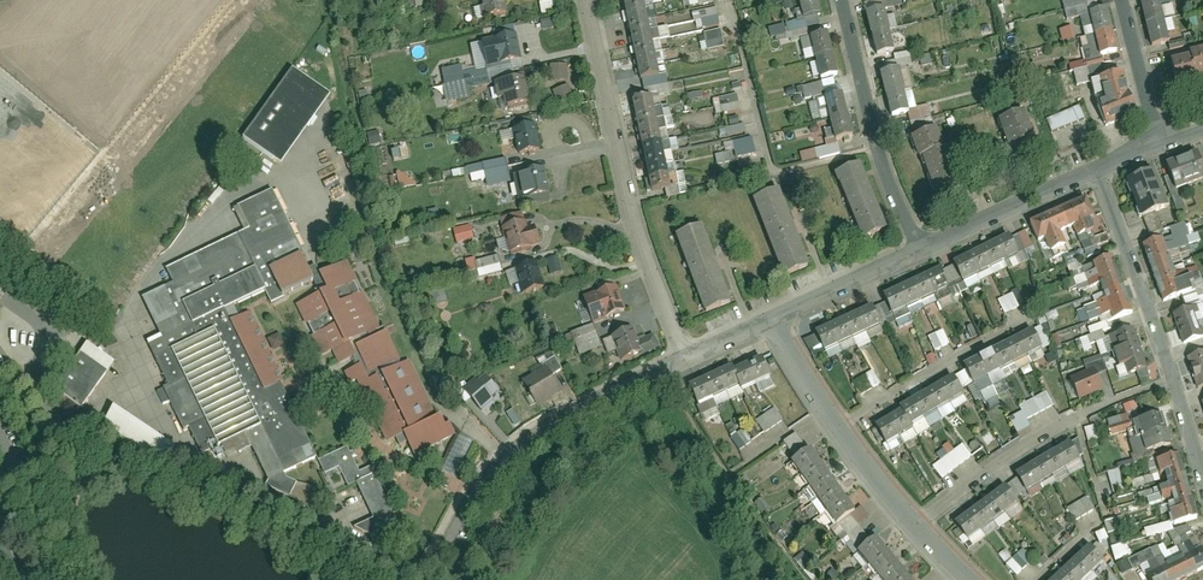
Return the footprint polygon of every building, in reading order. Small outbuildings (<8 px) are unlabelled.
[(485,20),(512,15),(510,0),(481,0),(485,20)] [(628,13),(649,8),(648,0),(632,0),(625,1),(628,13)] [(687,1),(682,1),(684,10),(698,7),(697,0),(687,0),(687,1)] [(800,17),(819,13),(816,0),(796,0),(800,17)] [(1157,0),(1151,0),(1139,3),(1145,25),(1162,21),(1157,0)] [(544,14),(556,12),(555,1),(542,2),(544,14)] [(628,13),(630,24),(652,20),(649,8),(628,13)] [(716,9),(699,13),(703,30),(720,27),(716,9)] [(862,14),(868,35),(887,31),(882,10),(862,14)] [(1111,32),(1105,11),(1088,15),(1094,37),(1111,32)] [(558,26),(556,18),(543,21),(545,29),(558,26)] [(630,24),(633,35),(654,31),(652,20),(630,24)] [(1168,43),(1162,21),(1145,25),(1150,47),(1168,43)] [(770,27),(772,37),(789,34),(787,24),(770,27)] [(1070,26),(1056,29),(1058,41),(1072,39),(1070,26)] [(667,29),(658,30),(659,41),(669,39),(667,29)] [(722,30),(705,34),(709,51),(726,48),(722,30)] [(633,35),(635,47),(657,42),(654,31),(633,35)] [(868,35),(873,55),(892,51),(887,31),(868,35)] [(1117,53),(1111,32),(1094,37),(1100,58),(1117,53)] [(524,58),(518,33),(487,40),(493,66),(524,58)] [(807,39),(812,59),(831,55),(826,34),(807,39)] [(635,47),(637,58),(659,53),(657,42),(635,47)] [(1184,49),(1186,61),(1164,64),(1168,91),(1194,87),(1192,78),(1202,77),(1202,46),(1184,49)] [(637,58),(640,69),(661,65),(659,53),(637,58)] [(931,54),(922,56),(923,66),(932,64),(931,54)] [(812,59),(818,79),(836,76),(831,55),(812,59)] [(553,65),(553,82),(573,81),(573,65),(553,65)] [(640,69),(642,81),(664,76),(661,65),(640,69)] [(1070,70),(1073,85),(1087,82),(1084,67),(1070,70)] [(897,69),(878,74),(888,115),(915,109),(911,91),(903,93),(897,69)] [(1058,74),(1060,84),(1072,81),(1069,71),(1058,74)] [(327,96),(290,72),(245,139),(282,163),(327,96)] [(1135,117),(1121,73),(1090,83),(1104,126),(1135,117)] [(532,77),(503,83),(509,109),(537,103),(532,77)] [(804,93),(805,99),(827,96),(825,82),(799,86),(799,93),(804,93)] [(562,105),(576,99),(570,85),(556,92),(562,105)] [(822,98),(827,119),(846,114),(841,94),(822,98)] [(715,98),(717,114),(743,110),(740,95),(715,98)] [(658,98),(634,103),(637,114),(661,109),(658,98)] [(1078,107),(1044,117),(1048,131),(1082,121),(1078,107)] [(661,109),(637,114),(639,125),(663,120),(661,109)] [(993,120),(1001,142),(1026,133),(1018,111),(993,120)] [(827,119),(832,139),(851,135),(846,114),(827,119)] [(729,128),(722,129),(723,137),(746,133),(743,119),(727,121),(729,128)] [(663,120),(639,125),(642,137),(666,131),(663,120)] [(544,151),(538,127),(516,132),(521,157),(544,151)] [(505,143),(517,140),(515,130),(503,133),(505,143)] [(957,189),(948,163),(942,146),(938,147),(932,130),(904,139),(911,157),(915,156),(921,172),(930,199),(957,189)] [(372,145),(383,143),(381,131),(369,133),(372,145)] [(666,131),(642,137),(644,148),(668,142),(666,131)] [(1001,142),(1010,164),(1034,155),(1026,133),(1001,142)] [(758,153),(755,137),(725,144),(727,152),(736,150),(738,158),(758,153)] [(668,142),(644,148),(646,159),(670,153),(668,142)] [(731,152),(717,155),(719,165),(733,162),(731,152)] [(670,153),(646,159),(649,170),(673,164),(670,153)] [(1202,179),(1202,170),(1197,154),(1167,166),(1176,190),(1202,179)] [(488,180),(489,187),(513,183),(509,160),(446,171),(447,179),(472,175),(474,182),(488,180)] [(854,162),(828,174),(857,238),(883,227),(854,162)] [(673,164),(649,170),(651,181),(675,176),(673,164)] [(556,194),(550,169),(526,175),(532,200),(556,194)] [(416,187),(414,171),(401,173),(403,189),(416,187)] [(1167,209),(1152,172),(1127,182),(1142,219),(1167,209)] [(391,177),(399,191),(404,188),(397,174),(391,177)] [(675,176),(651,181),(654,192),(678,187),(675,176)] [(270,191),(236,208),(246,230),(167,267),(173,279),(143,294),(161,332),(142,341),(201,465),(247,443),(268,485),(287,497),(294,483),(284,478),(281,473),(293,468),(312,459),(321,479),(338,470),(346,486),(354,483),(371,518),(352,527),(372,539),(397,527),(369,469),(358,474),(345,447),(318,460),(247,313),(238,318),(232,306),(262,292),(268,304),(287,294),(310,283),(315,294),(293,304),(318,357),(329,352),(335,364),(338,362),(349,384),(353,383),(368,412),(374,409),(394,448),(408,441),(418,460),(430,454),(427,449),(458,433),(454,424),(450,425),(444,414),(436,418),(407,362),(399,366),(390,332),(380,337),(345,263),(312,278),(270,191)] [(812,267),(780,191),(757,201),(789,277),(812,267)] [(1091,217),(1084,200),(1026,224),(1033,241),(1042,237),(1048,252),(1063,245),(1058,233),(1073,226),(1077,235),(1088,230),(1083,220),(1091,217)] [(530,214),(500,222),(510,256),(540,247),(530,214)] [(455,229),(459,243),(476,238),(472,224),(455,229)] [(731,301),(702,226),(678,235),(707,311),(731,301)] [(1202,239),(1202,229),(1189,233),(1192,242),(1202,239)] [(1091,236),(1091,244),(1105,244),(1105,235),(1091,236)] [(1008,236),(993,243),(1001,260),(1016,253),(1008,236)] [(1143,246),(1162,302),(1180,296),(1161,240),(1143,246)] [(993,243),(978,250),(985,267),(1001,260),(993,243)] [(978,250),(962,257),(970,274),(985,267),(978,250)] [(478,262),(483,279),(505,272),(500,256),(478,262)] [(962,257),(947,265),(955,281),(970,274),(962,257)] [(476,258),(468,260),(470,272),(478,271),(476,258)] [(550,260),(553,275),(564,273),(561,258),(550,260)] [(1133,313),(1113,258),(1092,265),(1112,321),(1133,313)] [(544,288),(536,264),(516,270),(521,284),(520,285),(522,294),(544,288)] [(941,270),(926,276),(934,293),(948,286),(941,270)] [(926,276),(912,283),(920,299),(934,293),(926,276)] [(912,283),(898,289),(905,306),(920,299),(912,283)] [(630,312),(620,288),(586,302),(595,326),(630,312)] [(898,289),(883,296),(891,313),(905,306),(898,289)] [(1010,292),(995,299),(1002,314),(1017,307),(1010,292)] [(873,308),(858,314),(866,331),(880,324),(873,308)] [(1201,339),(1190,308),(1173,315),(1184,345),(1201,339)] [(858,314),(844,321),(852,338),(866,331),(858,314)] [(844,321),(830,328),(837,344),(852,338),(844,321)] [(647,353),(637,328),(615,337),(625,362),(647,353)] [(830,328),(815,334),(823,351),(837,344),(830,328)] [(1148,367),(1133,328),(1106,338),(1121,377),(1148,367)] [(925,336),(932,351),(947,344),(941,329),(925,336)] [(1038,350),(1030,332),(992,349),(994,353),(964,367),(972,385),(1003,371),(1001,367),(1038,350)] [(76,347),(52,383),(75,399),(101,363),(76,347)] [(1202,388),(1202,353),(1186,359),(1196,390),(1202,388)] [(769,378),(761,360),(733,371),(731,366),(686,385),(695,405),(737,386),(739,391),(769,378)] [(551,365),(522,382),(536,406),(566,388),(551,365)] [(1095,369),(1069,378),(1078,400),(1103,390),(1095,369)] [(870,370),(849,381),(856,395),(877,385),(870,370)] [(475,381),(464,391),(481,412),(493,401),(491,398),(498,392),(485,377),(478,384),(475,381)] [(960,394),(951,378),(898,408),(901,413),(875,428),(884,443),(911,428),(909,423),(960,394)] [(1046,391),(1019,405),(1026,418),(1053,404),(1046,391)] [(108,406),(97,425),(155,459),(166,440),(108,406)] [(753,421),(762,433),(781,420),(772,407),(753,421)] [(516,409),(509,413),(517,427),(523,424),(516,409)] [(1172,445),(1163,413),(1131,421),(1130,415),(1108,421),(1111,435),(1138,428),(1145,452),(1172,445)] [(1091,424),(1081,428),(1086,441),(1096,438),(1091,424)] [(729,435),(734,449),(748,444),(742,430),(729,435)] [(458,475),(475,441),(463,434),(446,469),(458,475)] [(793,458),(806,450),(795,434),(783,443),(793,458)] [(1079,460),(1068,443),(1017,476),(1027,492),(1079,460)] [(962,444),(932,466),(941,477),(970,455),(962,444)] [(834,525),(852,512),(809,448),(806,450),(793,458),(790,461),(834,525)] [(1175,523),(1195,517),(1179,456),(1158,461),(1175,523)] [(1104,472),(1109,485),(1122,480),(1118,467),(1104,472)] [(1141,478),(1129,480),(1130,487),(1142,485),(1141,478)] [(1015,504),(1005,489),(956,522),(967,537),(1015,504)] [(1064,508),(1072,521),(1092,509),(1084,496),(1064,508)] [(1102,529),(1091,533),(1094,542),(1105,538),(1104,534),(1125,526),(1120,514),(1100,522),(1102,529)] [(875,538),(858,552),(882,579),(910,579),(875,538)] [(1123,541),(1107,547),(1112,561),(1127,556),(1123,541)] [(1202,572),(1202,553),(1202,551),(1195,555),(1189,544),(1177,550),(1183,560),(1167,568),(1162,557),(1148,564),(1153,576),(1149,578),(1149,579),(1186,579),(1202,572)] [(1003,564),(1014,575),(1031,559),(1020,547),(1003,564)] [(1053,579),(1079,579),(1101,561),(1090,548),(1053,579)] [(1003,549),(996,554),(1002,562),(1009,556),(1003,549)]
